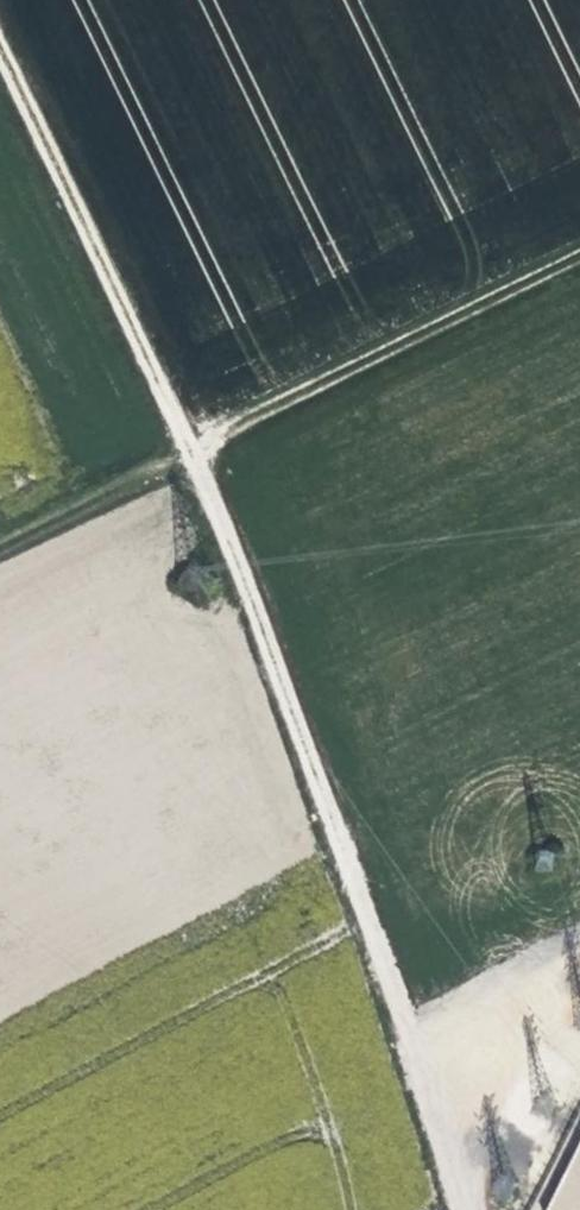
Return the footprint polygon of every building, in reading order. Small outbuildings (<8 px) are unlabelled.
[(549,1209),(579,1209),(579,1149),(549,1209)]
